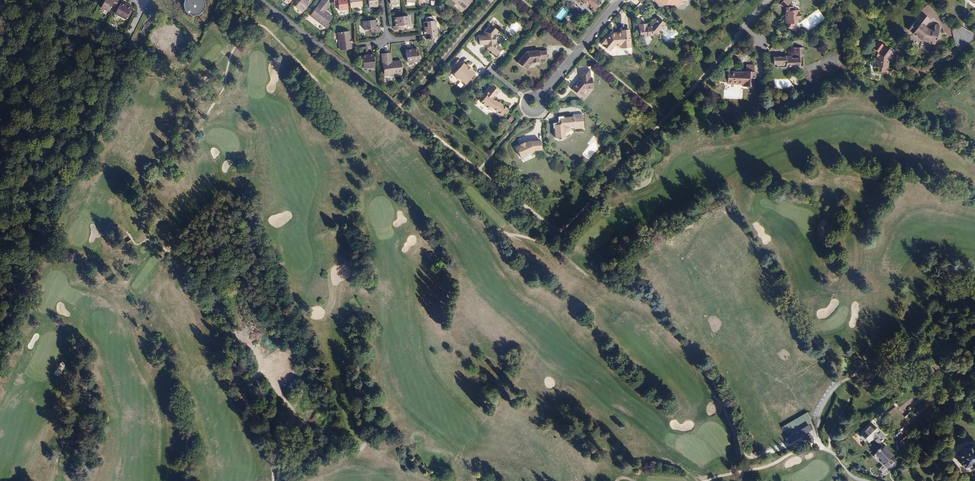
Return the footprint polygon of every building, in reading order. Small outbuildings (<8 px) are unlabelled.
[(120,2),(116,0),(115,1),(112,0),(107,0),(102,11),(109,14),(112,8),(116,10),(120,2)] [(200,14),(202,11),(203,8),(203,4),(202,0),(183,0),(182,3),(181,7),(182,10),(184,13),(186,16),(189,17),(193,17),(197,16),(200,14)] [(296,4),(303,10),(310,0),(299,0),(296,4)] [(325,8),(323,6),(328,0),(320,0),(310,13),(324,24),(332,13),(325,8)] [(586,2),(586,4),(588,5),(589,6),(591,6),(594,9),(600,2),(597,0),(595,0),(583,0),(586,2)] [(798,8),(793,8),(792,5),(787,5),(785,4),(788,0),(780,0),(778,2),(784,6),(784,13),(783,13),(784,22),(782,25),(790,28),(792,22),(796,21),(796,17),(799,17),(798,8)] [(128,20),(133,7),(128,5),(128,7),(122,5),(117,16),(128,20)] [(922,26),(924,23),(928,17),(918,11),(917,13),(919,14),(916,19),(914,17),(906,29),(920,39),(933,43),(939,24),(935,23),(933,28),(931,27),(930,30),(926,29),(922,26)] [(410,23),(409,15),(395,16),(396,24),(395,25),(395,29),(404,28),(403,24),(410,23)] [(438,36),(436,19),(434,19),(433,15),(426,16),(426,20),(424,20),(425,26),(425,29),(426,37),(438,36)] [(657,33),(665,23),(658,17),(651,26),(649,27),(646,27),(646,24),(638,24),(639,36),(652,35),(653,36),(657,34),(657,33)] [(379,26),(379,18),(365,20),(365,28),(372,27),(372,32),(382,31),(381,26),(379,26)] [(496,41),(497,40),(497,36),(495,34),(495,33),(498,29),(491,23),(485,30),(486,34),(479,35),(480,43),(487,43),(487,47),(496,54),(502,47),(496,42),(496,41)] [(349,28),(339,30),(340,47),(351,46),(350,40),(350,37),(349,28)] [(630,48),(628,30),(621,30),(621,33),(616,33),(616,34),(610,35),(606,40),(604,39),(600,44),(601,45),(601,46),(608,52),(614,46),(620,45),(625,45),(625,49),(630,48)] [(885,70),(888,62),(887,61),(888,59),(890,60),(895,54),(889,49),(888,51),(878,43),(873,50),(877,53),(876,56),(877,57),(876,61),(875,61),(873,66),(875,67),(874,71),(882,73),(883,69),(885,70)] [(419,59),(418,47),(412,48),(412,45),(406,46),(408,61),(419,59)] [(800,55),(800,47),(792,47),(792,55),(796,55),(800,55)] [(541,61),(540,58),(547,58),(547,50),(540,50),(540,52),(536,53),(535,50),(530,50),(527,54),(525,52),(517,61),(524,67),(527,63),(530,65),(532,62),(541,61)] [(375,65),(373,51),(368,52),(368,53),(362,54),(364,66),(375,65)] [(403,72),(402,59),(393,60),(390,60),(389,52),(383,52),(385,74),(403,72)] [(796,67),(796,58),(792,58),(788,58),(788,55),(782,55),(782,56),(770,56),(770,59),(770,63),(770,64),(774,64),(782,64),(782,67),(796,67)] [(475,72),(471,69),(472,68),(468,64),(467,65),(463,62),(458,58),(453,64),(457,68),(454,72),(454,73),(455,75),(457,77),(459,77),(466,83),(475,72)] [(754,87),(754,71),(753,71),(753,65),(745,65),(745,71),(742,71),(743,74),(738,74),(738,72),(727,72),(727,75),(727,82),(727,84),(743,84),(743,87),(754,87)] [(581,94),(587,87),(594,86),(593,75),(592,75),(591,67),(581,68),(581,77),(573,87),(581,94)] [(499,102),(492,97),(494,94),(495,95),(500,90),(492,83),(490,86),(491,87),(488,90),(487,90),(485,92),(485,94),(486,94),(480,102),(490,110),(492,109),(493,108),(502,115),(508,108),(499,101),(499,102)] [(569,130),(568,126),(574,126),(573,122),(577,122),(578,128),(583,127),(581,113),(572,114),(572,116),(562,117),(562,116),(557,116),(557,120),(557,122),(553,122),(553,127),(555,127),(556,138),(557,138),(558,139),(563,138),(564,137),(565,137),(564,131),(567,131),(569,130)] [(535,149),(541,149),(541,140),(530,141),(530,140),(525,142),(525,141),(520,143),(520,144),(516,146),(520,156),(522,156),(529,153),(535,150),(535,149)] [(788,434),(812,418),(808,413),(784,428),(788,434)] [(872,444),(882,435),(873,425),(863,434),(872,444)] [(812,430),(809,426),(787,440),(789,444),(812,430)] [(974,445),(974,443),(970,445),(970,446),(967,446),(968,448),(961,450),(965,464),(974,461),(974,444),(974,445)] [(884,449),(874,458),(883,468),(893,460),(884,449)]
